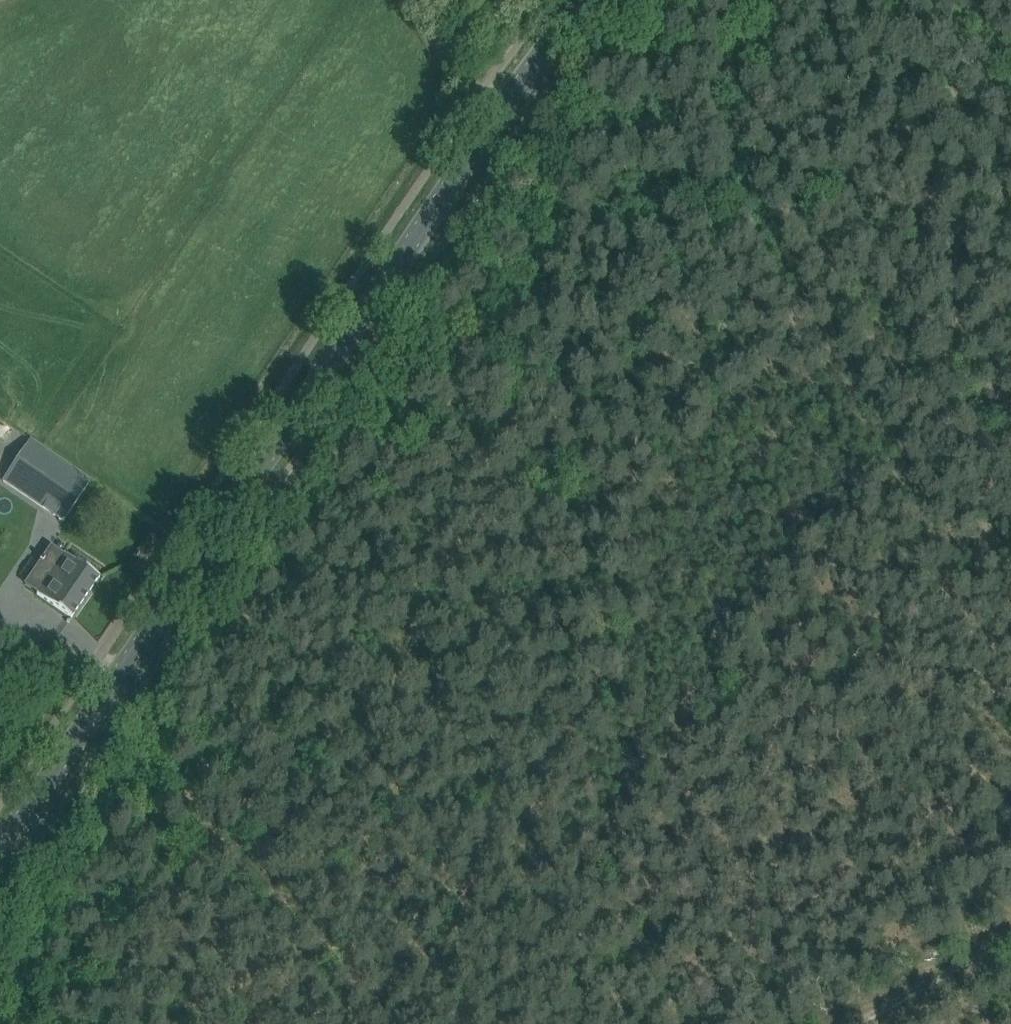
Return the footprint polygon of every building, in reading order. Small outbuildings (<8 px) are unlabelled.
[(4,480),(32,499),(27,507),(37,514),(42,506),(64,521),(92,480),(32,439),(20,458),(11,452),(5,461),(13,467),(4,480)] [(59,587),(81,602),(82,603),(100,577),(66,554),(55,570),(66,577),(59,587)]
